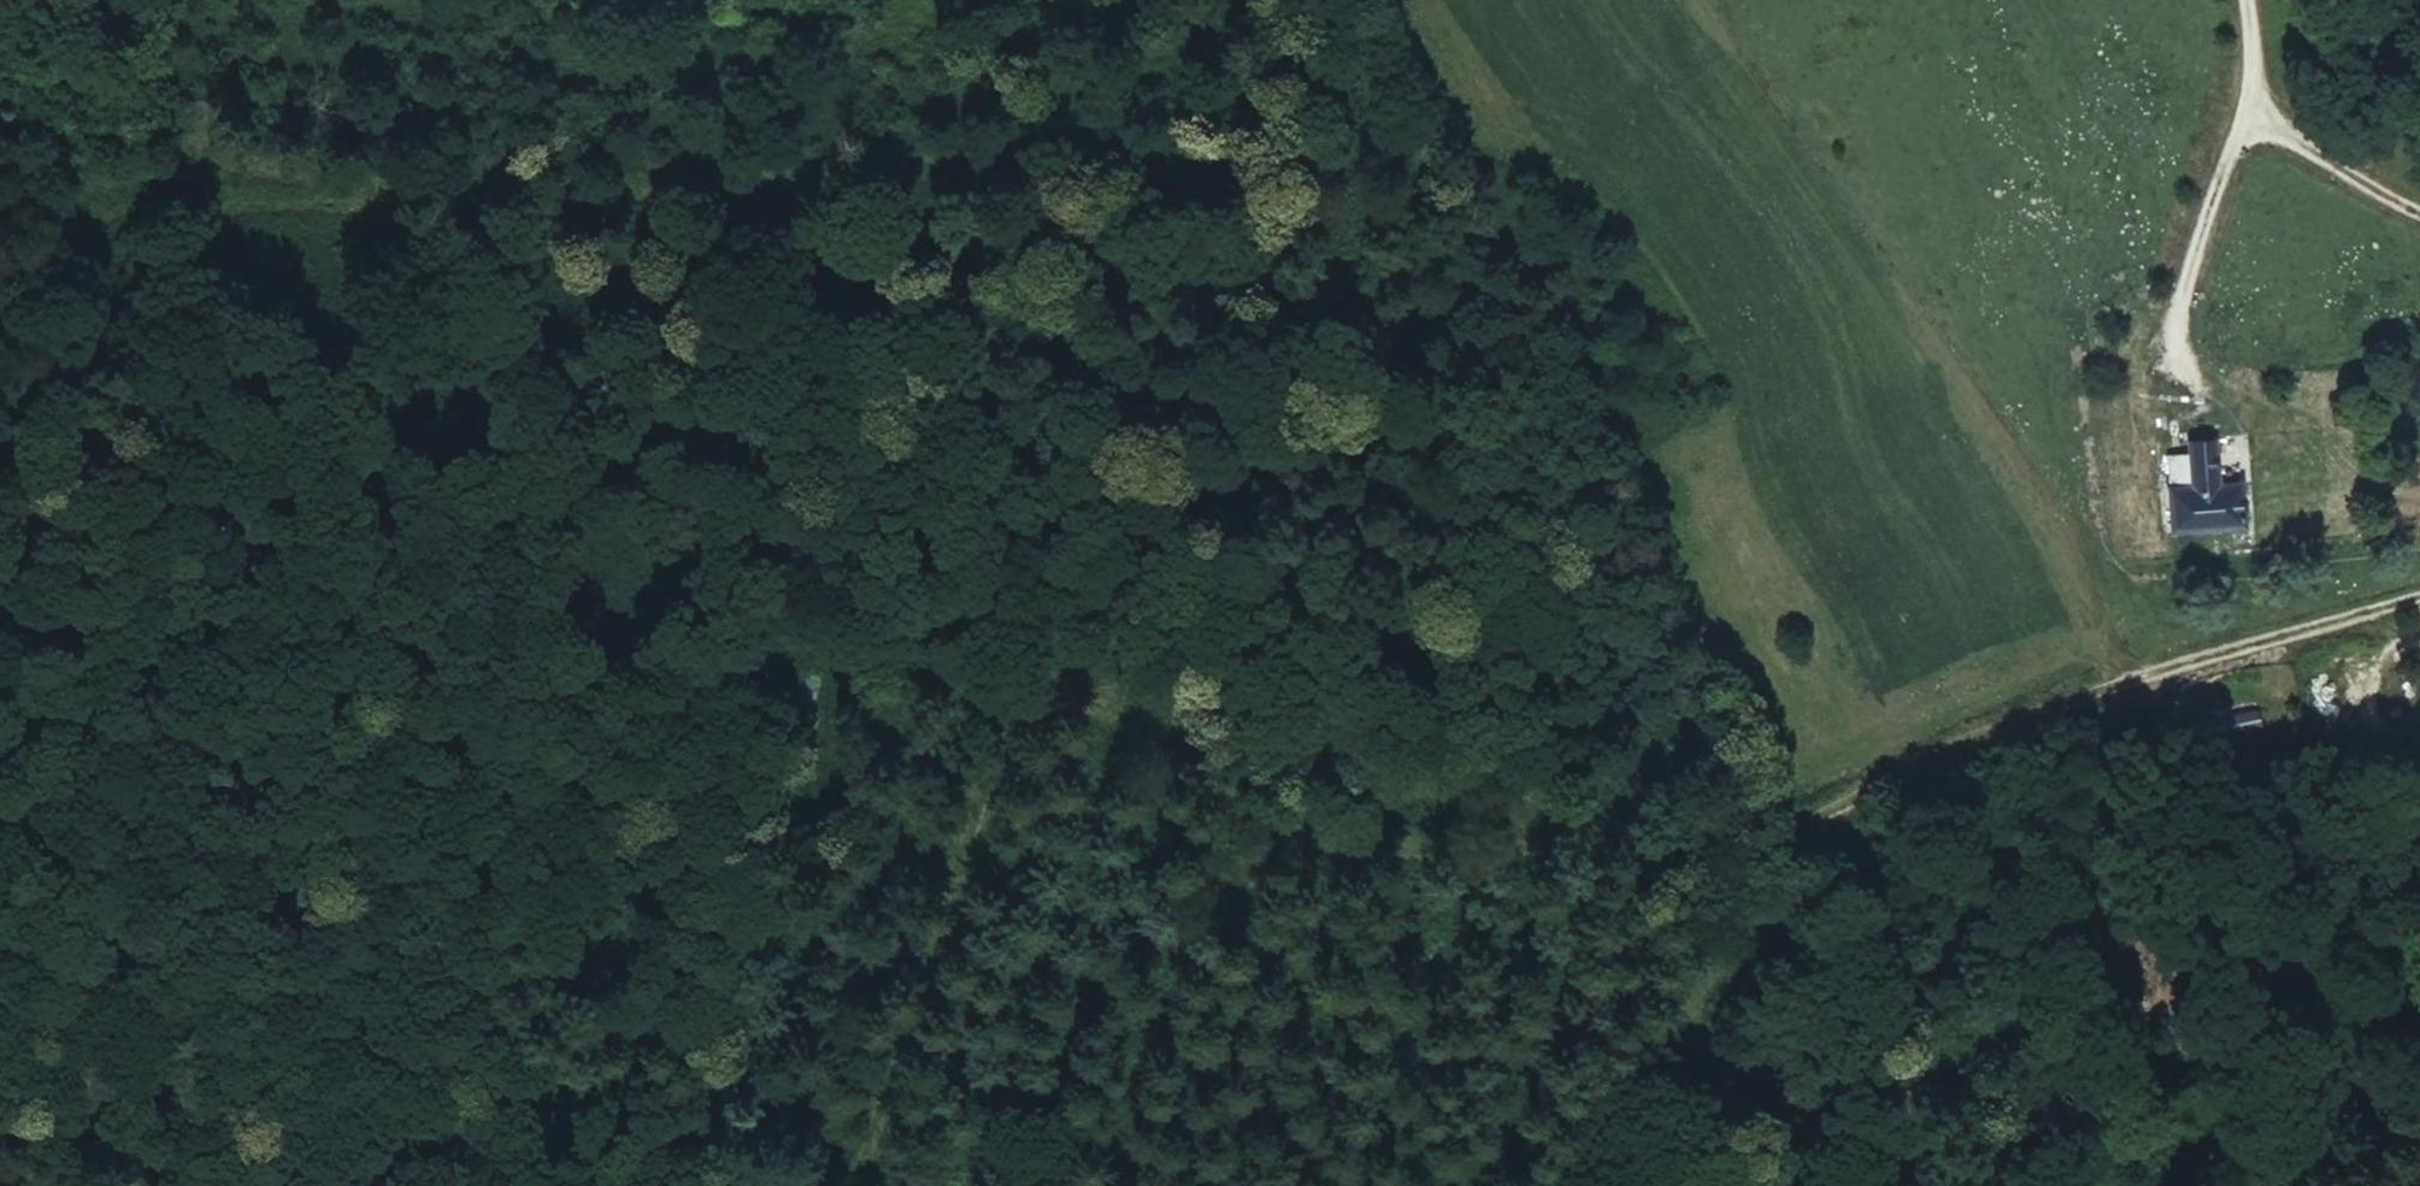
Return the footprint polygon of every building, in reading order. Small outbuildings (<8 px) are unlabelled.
[(2213,441),(2173,442),(2177,484),(2166,482),(2169,528),(2243,525),(2241,479),(2216,481),(2213,441)]
